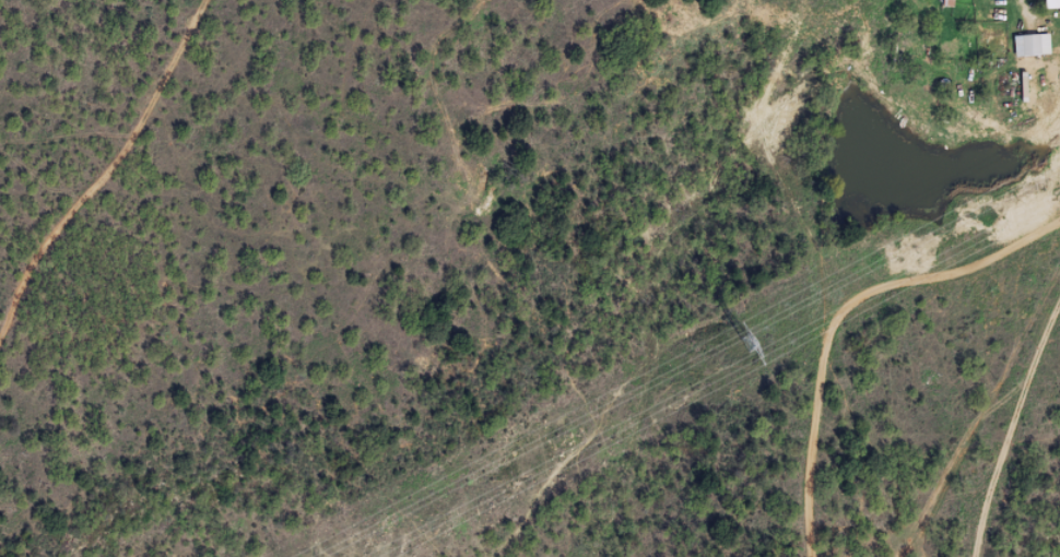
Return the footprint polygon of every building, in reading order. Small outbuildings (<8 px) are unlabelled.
[(1059,23),(1059,0),(1041,0),(1041,18),(1055,17),(1055,23),(1059,23)] [(1011,65),(1046,64),(1046,44),(1010,45),(1011,65)]
